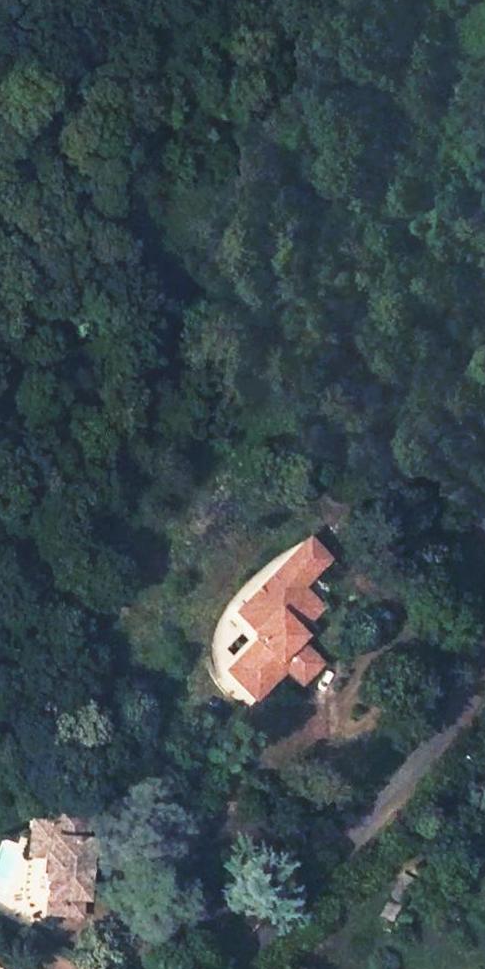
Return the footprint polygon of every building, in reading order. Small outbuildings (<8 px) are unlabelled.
[(306,537),(294,550),(313,569),(325,556),(306,537)] [(313,569),(294,550),(279,564),(279,563),(233,608),(253,629),(253,637),(223,667),(253,696),(283,665),(299,681),(319,660),(297,637),(296,627),(319,604),(299,584),(314,569),(313,569)] [(74,841),(78,812),(46,807),(44,822),(42,838),(39,855),(35,855),(32,877),(38,878),(36,895),(44,896),(41,913),(65,915),(67,899),(71,899),(74,880),(76,861),(78,842),(74,841)] [(44,822),(21,819),(19,835),(42,838),(44,822)] [(83,862),(76,861),(74,880),(81,881),(83,862)]
